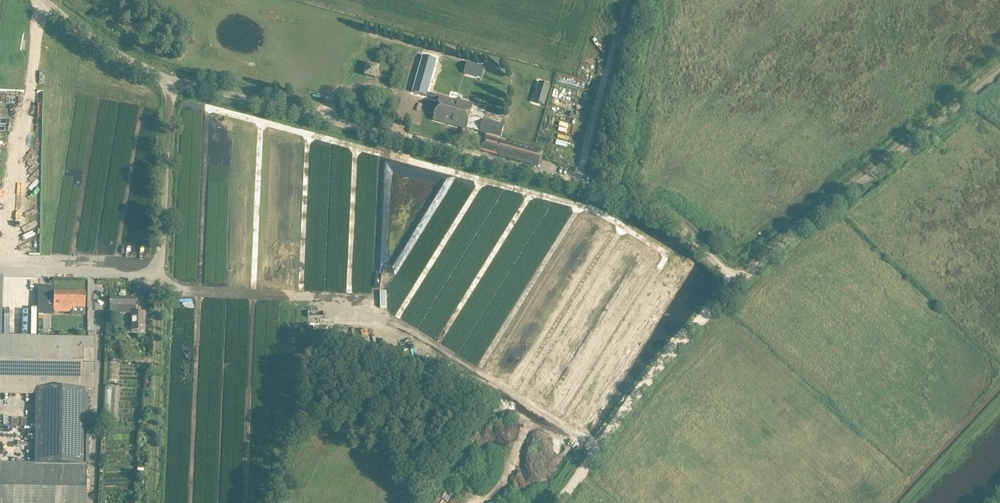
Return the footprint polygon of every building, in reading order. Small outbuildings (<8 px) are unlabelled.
[(414,93),(427,96),(436,64),(423,60),(414,93)] [(364,76),(377,80),(381,67),(368,63),(364,76)] [(477,65),(474,76),(482,78),(485,67),(477,65)] [(15,83),(1,83),(1,90),(0,90),(0,93),(15,93),(15,83)] [(548,96),(537,93),(534,103),(545,106),(548,96)] [(434,120),(450,124),(467,128),(473,104),(456,99),(454,104),(440,100),(434,120)] [(483,120),(480,132),(501,138),(504,125),(490,121),(483,119),(483,120)] [(482,152),(539,167),(543,152),(529,148),(486,136),(482,152)] [(53,312),(72,312),(72,308),(85,308),(85,293),(54,293),(53,312)] [(130,331),(145,331),(145,313),(137,313),(137,296),(132,296),(132,298),(110,298),(110,313),(130,314),(130,331)] [(310,320),(309,326),(326,328),(326,322),(310,320)] [(36,395),(36,388),(87,389),(87,396),(93,396),(93,389),(94,338),(2,337),(0,337),(0,395),(36,395)] [(107,354),(115,354),(121,348),(115,341),(108,347),(107,354)] [(107,363),(106,380),(117,381),(118,363),(107,363)] [(36,395),(35,465),(86,465),(87,396),(87,389),(36,388),(36,395)] [(104,417),(118,418),(119,388),(105,388),(104,417)] [(86,465),(35,465),(0,464),(0,502),(86,502),(86,465)]
